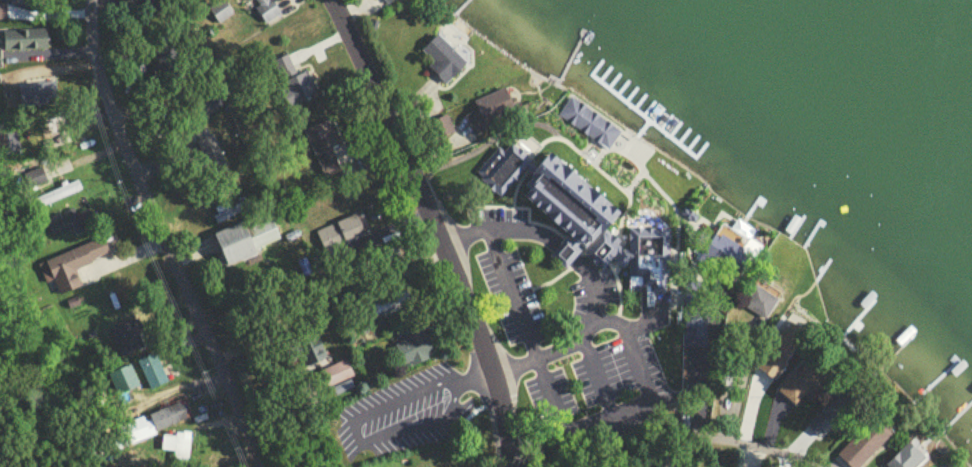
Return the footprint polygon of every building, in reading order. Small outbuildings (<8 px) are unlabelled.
[(291,11),(286,3),(277,9),(271,0),(246,0),(264,28),(291,11)] [(52,53),(51,32),(0,33),(0,70),(3,70),(2,54),(52,53)] [(440,37),(421,56),(450,86),(470,66),(440,37)] [(317,100),(310,73),(297,77),(304,103),(317,100)] [(20,109),(60,107),(58,82),(18,84),(20,109)] [(518,109),(508,89),(476,105),(486,125),(518,109)] [(558,119),(610,153),(622,134),(571,100),(558,119)] [(72,148),(67,120),(46,124),(51,151),(72,148)] [(335,131),(317,133),(322,177),(340,175),(335,131)] [(217,137),(198,140),(204,172),(222,169),(217,137)] [(480,178),(499,196),(531,162),(511,144),(480,178)] [(555,155),(625,215),(612,230),(627,243),(601,273),(579,254),(575,258),(568,267),(553,254),(561,245),(565,240),(517,200),(555,155)] [(17,177),(20,193),(47,188),(43,171),(17,177)] [(38,212),(83,192),(79,183),(34,202),(38,212)] [(284,248),(274,216),(217,235),(228,266),(284,248)] [(316,234),(325,257),(370,239),(361,216),(316,234)] [(75,225),(83,224),(82,220),(49,225),(53,245),(77,241),(75,225)] [(84,290),(77,270),(113,258),(107,241),(47,262),(59,298),(84,290)] [(769,323),(782,302),(754,285),(741,305),(769,323)] [(127,344),(144,337),(133,311),(116,317),(127,344)] [(799,356),(816,339),(795,319),(778,336),(799,356)] [(412,370),(434,348),(414,328),(392,350),(412,370)] [(150,393),(170,384),(158,354),(138,362),(150,393)] [(326,392),(354,379),(346,361),(318,374),(326,392)] [(905,455),(890,466),(915,466),(905,455)]
